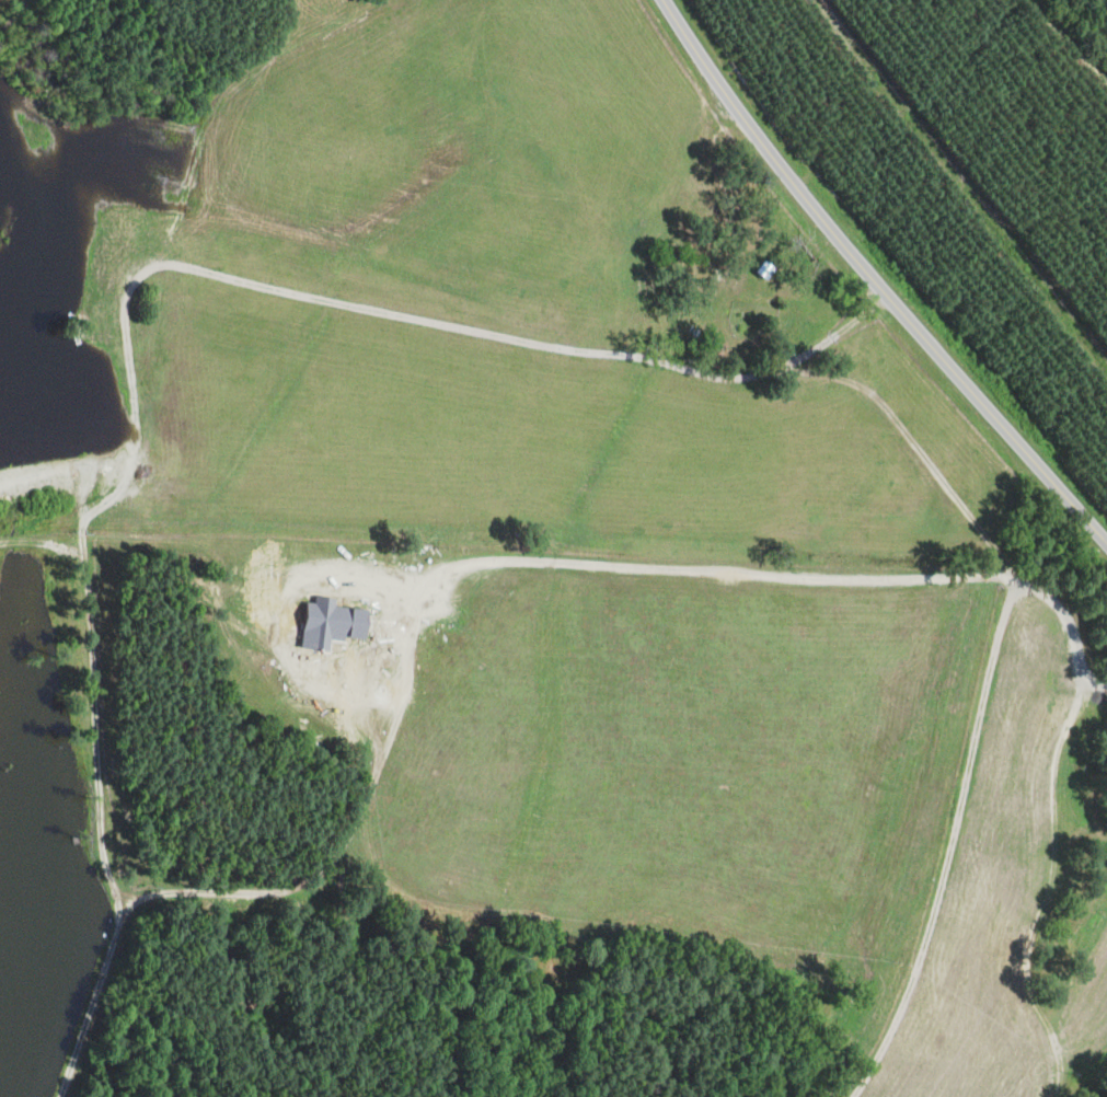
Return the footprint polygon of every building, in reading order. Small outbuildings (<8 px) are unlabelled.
[(684,182),(689,176),(705,188),(701,195),(684,182)] [(749,273),(758,259),(770,268),(761,281),(749,273)] [(666,330),(661,336),(656,332),(660,326),(666,330)] [(1097,705),(1106,708),(1106,728),(1092,724),(1097,705)]
